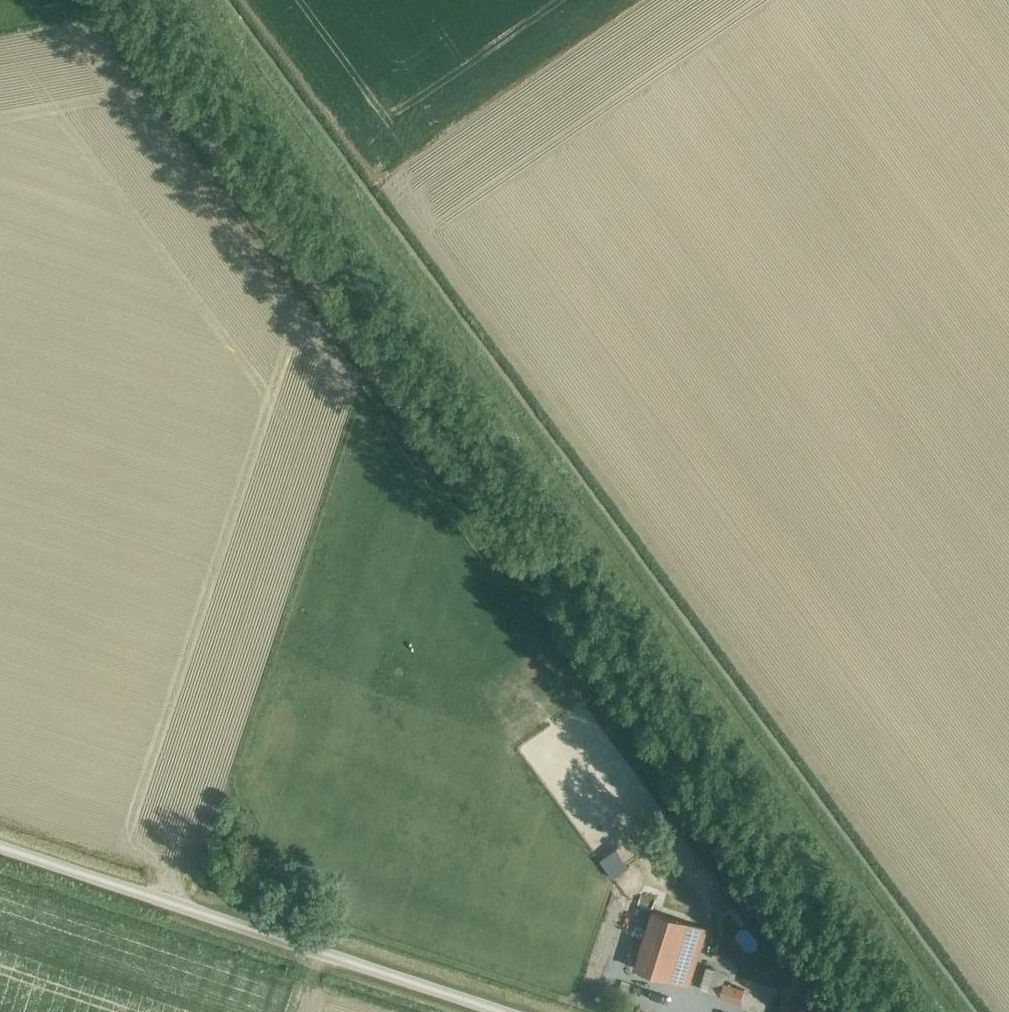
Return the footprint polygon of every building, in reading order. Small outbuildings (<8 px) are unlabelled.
[(717,880),(709,886),(714,894),(723,887),(717,880)] [(636,968),(689,984),(706,929),(653,912),(636,968)] [(727,979),(734,958),(718,952),(710,973),(727,979)] [(733,971),(730,982),(751,989),(754,978),(733,971)] [(725,983),(722,995),(741,1000),(744,989),(725,983)]
